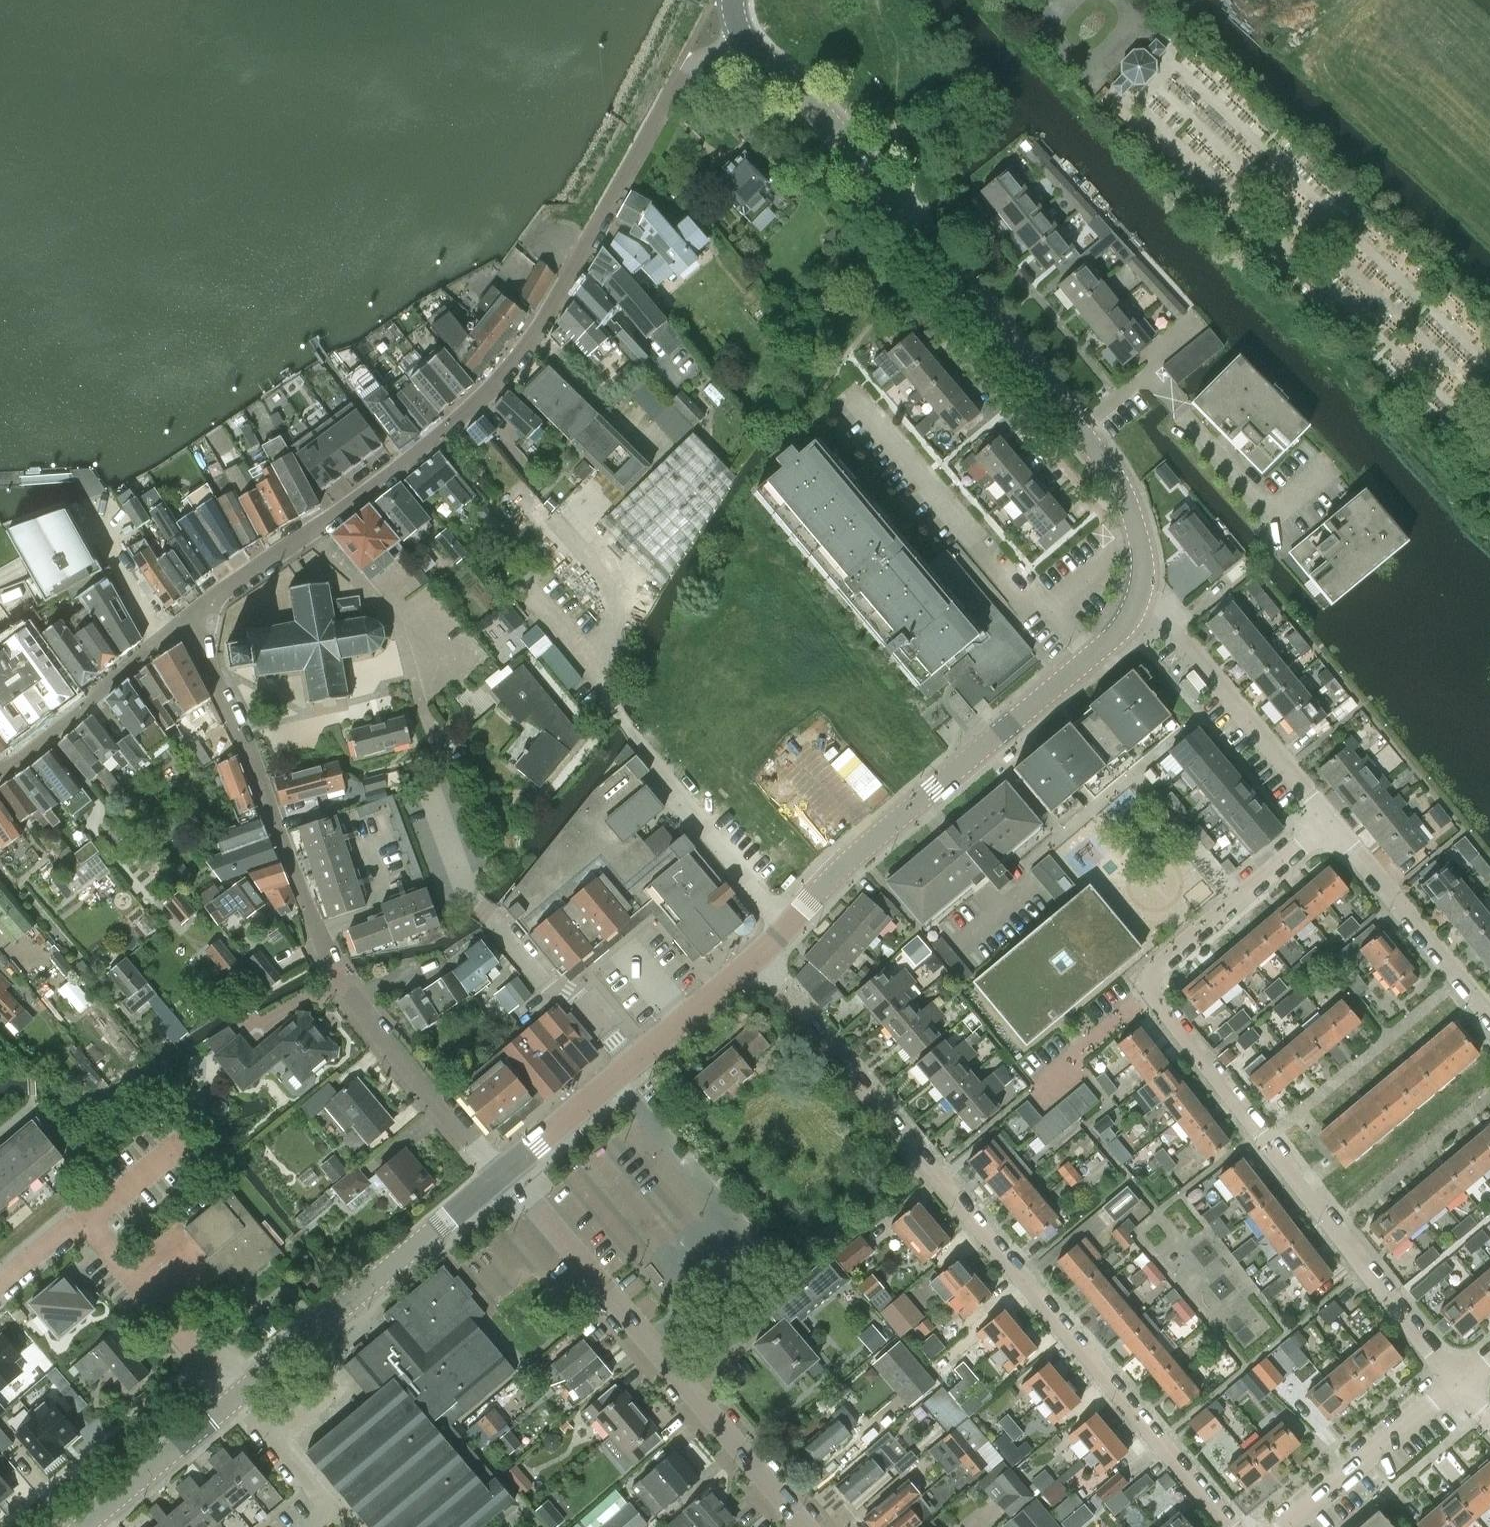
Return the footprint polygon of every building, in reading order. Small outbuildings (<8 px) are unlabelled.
[(1154,62),(1165,50),(1155,40),(1144,52),(1143,51),(1133,51),(1122,63),(1122,73),(1123,74),(1111,86),(1121,96),(1133,84),(1134,85),(1144,85),(1155,73),(1155,63),(1154,62)] [(922,88),(913,96),(919,103),(928,96),(930,94),(924,86),(922,88)] [(1026,155),(1043,174),(1051,166),(1034,147),(1026,155)] [(744,151),(712,183),(743,214),(751,223),(770,203),(770,202),(767,200),(772,194),(767,190),(775,182),(744,151)] [(1043,174),(1060,192),(1068,184),(1051,166),(1043,174)] [(980,192),(996,212),(1025,189),(1009,168),(980,192)] [(1060,192),(1077,211),(1085,203),(1068,184),(1060,192)] [(1025,189),(996,212),(1012,232),(1041,208),(1025,189)] [(631,232),(650,245),(652,244),(661,255),(644,270),(656,285),(674,269),(678,274),(695,260),(691,255),(706,242),(687,221),(673,233),(648,205),(649,203),(633,195),(621,217),(635,225),(631,232)] [(1085,203),(1077,211),(1088,223),(1097,215),(1085,203)] [(1041,208),(1012,232),(1028,251),(1057,228),(1041,208)] [(1057,228),(1028,251),(1045,271),(1053,265),(1060,273),(1080,256),(1074,248),(1057,228)] [(631,272),(648,257),(636,243),(619,235),(612,249),(631,272)] [(1058,287),(1074,307),(1103,284),(1087,265),(1099,256),(1091,247),(1080,256),(1060,273),(1066,281),(1058,287)] [(1126,247),(1118,255),(1126,265),(1135,257),(1126,247)] [(603,248),(589,271),(591,273),(623,310),(648,337),(652,333),(667,321),(609,254),(603,248)] [(1126,265),(1144,283),(1152,275),(1135,257),(1126,265)] [(537,264),(529,277),(546,293),(556,275),(539,259),(539,260),(537,264)] [(1144,283),(1161,302),(1169,294),(1152,275),(1144,283)] [(529,277),(519,295),(532,308),(535,311),(546,293),(529,277)] [(574,294),(638,366),(648,357),(616,322),(613,324),(605,315),(615,307),(587,277),(574,294)] [(1103,284),(1074,307),(1090,327),(1119,303),(1103,284)] [(493,309),(516,328),(525,315),(502,297),(504,295),(493,287),(487,295),(483,300),(493,308),(493,309)] [(1161,302),(1178,320),(1186,312),(1169,294),(1161,302)] [(560,326),(549,336),(560,348),(571,338),(575,341),(588,356),(609,337),(596,322),(574,298),(557,322),(560,326)] [(487,336),(501,347),(508,338),(511,340),(516,334),(513,332),(516,328),(493,309),(493,308),(483,300),(479,305),(488,313),(483,320),(493,329),(487,336)] [(1119,303),(1090,327),(1107,347),(1135,323),(1119,303)] [(443,306),(428,319),(430,322),(431,323),(460,364),(459,366),(474,380),(490,360),(493,362),(499,355),(496,353),(501,347),(487,336),(493,329),(483,320),(470,336),(447,309),(444,305),(443,306)] [(1135,323),(1107,347),(1122,365),(1151,342),(1135,323)] [(1200,336),(1214,353),(1223,346),(1209,329),(1200,336)] [(889,379),(900,370),(903,373),(926,353),(911,334),(887,354),(884,350),(873,360),(879,366),(889,379)] [(1191,344),(1205,361),(1214,353),(1200,336),(1191,344)] [(1181,351),(1195,369),(1205,361),(1191,344),(1181,351)] [(424,359),(457,399),(474,385),(440,346),(424,359)] [(1172,359),(1186,377),(1195,369),(1181,351),(1172,359)] [(918,390),(917,390),(919,393),(943,373),(926,353),(903,373),(900,370),(889,379),(896,386),(907,377),(918,390)] [(1239,357),(1192,403),(1194,404),(1253,464),(1261,473),(1308,426),(1239,357)] [(619,365),(633,379),(623,388),(631,396),(648,380),(627,358),(619,365)] [(406,375),(439,414),(457,399),(424,359),(406,375)] [(1163,367),(1170,375),(1177,384),(1186,377),(1172,359),(1163,367)] [(364,401),(399,447),(401,449),(420,433),(385,391),(375,379),(364,365),(346,378),(364,401)] [(520,391),(572,443),(577,449),(578,449),(623,495),(650,469),(599,417),(548,365),(520,391)] [(923,397),(935,409),(937,413),(961,393),(943,373),(919,393),(917,390),(907,399),(913,406),(923,397)] [(385,391),(420,433),(439,417),(412,384),(405,375),(385,391)] [(648,380),(631,396),(638,404),(655,388),(648,380)] [(655,388),(638,404),(645,411),(662,395),(655,388)] [(493,406),(524,435),(527,437),(541,422),(507,390),(493,406)] [(672,401),(694,425),(705,415),(682,391),(672,401)] [(979,414),(961,393),(937,413),(935,409),(924,419),(930,426),(941,416),(956,434),(979,414)] [(662,395),(645,411),(652,419),(669,403),(662,395)] [(351,402),(330,417),(362,460),(383,445),(351,402)] [(669,403),(652,419),(660,426),(676,411),(669,403)] [(676,411),(660,426),(667,434),(683,418),(676,411)] [(269,430),(261,414),(251,419),(259,435),(269,430)] [(330,417),(310,432),(342,475),(362,460),(330,417)] [(483,417),(466,431),(479,445),(495,431),(483,417)] [(683,418),(667,434),(674,442),(691,426),(683,418)] [(310,432),(291,446),(323,490),(342,475),(310,432)] [(610,514),(619,523),(669,575),(736,476),(694,432),(610,514)] [(263,445),(301,514),(319,504),(282,435),(263,445)] [(978,460),(989,473),(991,476),(1015,456),(998,436),(975,456),(972,453),(961,462),(967,469),(978,460)] [(764,483),(755,491),(757,492),(889,649),(929,696),(947,681),(967,664),(970,662),(990,686),(994,690),(1034,656),(1031,652),(1031,651),(1013,630),(947,551),(944,553),(926,568),(817,439),(797,455),(791,448),(775,461),(782,468),(777,472),(764,483)] [(405,480),(422,501),(433,492),(438,497),(441,494),(455,511),(475,495),(439,451),(405,480)] [(1006,493),(1008,495),(1032,476),(1015,456),(991,476),(989,473),(978,482),(984,489),(995,480),(1006,493)] [(965,472),(954,458),(947,465),(958,478),(965,472)] [(267,479),(257,484),(279,525),(298,515),(269,460),(260,465),(262,469),(267,479)] [(225,470),(261,537),(278,526),(256,487),(257,487),(244,463),(238,467),(237,464),(225,470)] [(1165,464),(1156,472),(1160,477),(1170,470),(1165,464)] [(216,477),(214,478),(224,496),(218,499),(217,500),(244,548),(261,537),(226,471),(216,477)] [(1022,512),(1025,516),(1050,496),(1032,476),(1008,495),(1006,493),(995,502),(1000,508),(1011,499),(1022,512)] [(194,510),(178,521),(211,570),(212,570),(244,548),(217,500),(209,485),(208,483),(186,498),(194,510)] [(374,504),(404,540),(429,519),(399,483),(374,504)] [(142,496),(171,540),(168,542),(173,549),(196,580),(211,570),(178,521),(155,488),(142,496)] [(1331,518),(1289,553),(1332,603),(1407,541),(1365,490),(1331,518)] [(1067,516),(1050,496),(1025,516),(1022,512),(1012,522),(1017,528),(1028,519),(1043,536),(1067,516)] [(123,505),(138,528),(151,519),(135,497),(123,505)] [(1177,522),(1168,530),(1179,544),(1182,542),(1199,563),(1197,565),(1198,566),(1204,562),(1216,576),(1212,579),(1211,578),(1209,580),(1211,581),(1242,556),(1228,539),(1222,543),(1193,509),(1191,511),(1185,503),(1171,515),(1177,522)] [(476,511),(493,531),(501,525),(484,504),(476,511)] [(332,536),(361,571),(364,568),(372,577),(405,550),(369,506),(332,536)] [(26,567),(31,576),(24,580),(38,606),(46,602),(68,589),(74,599),(78,596),(107,577),(118,598),(119,597),(119,598),(125,594),(98,545),(91,548),(69,510),(7,532),(26,567)] [(446,528),(445,529),(435,537),(456,562),(467,554),(446,528)] [(127,548),(127,549),(138,566),(138,567),(139,569),(144,577),(145,577),(153,591),(154,591),(165,608),(164,609),(165,610),(180,598),(185,593),(183,591),(149,544),(143,535),(141,536),(139,537),(141,541),(127,548)] [(149,544),(183,591),(197,581),(196,580),(173,549),(163,556),(161,553),(164,551),(156,539),(149,544)] [(1242,559),(1226,573),(1232,581),(1249,568),(1242,559)] [(87,609),(120,656),(140,641),(141,638),(118,598),(119,598),(119,597),(118,598),(107,577),(78,596),(86,609),(87,609)] [(229,643),(230,645),(227,645),(227,647),(225,647),(225,651),(227,650),(229,658),(231,667),(228,667),(229,670),(231,670),(231,671),(234,671),(235,673),(238,672),(238,670),(241,670),(242,674),(254,671),(255,674),(253,674),(254,679),(257,678),(256,676),(273,674),(274,676),(277,676),(277,673),(290,672),(290,674),(293,674),(293,671),(305,670),(307,684),(305,685),(306,688),(308,688),(310,700),(308,700),(309,705),(314,705),(313,703),(346,697),(347,699),(351,698),(351,693),(348,693),(346,682),(348,681),(348,678),(345,678),(342,658),(355,656),(355,658),(359,658),(358,655),(370,653),(370,656),(373,656),(372,652),(379,648),(384,650),(385,648),(382,647),(386,638),(389,638),(390,636),(386,635),(385,627),(388,624),(387,623),(383,626),(376,618),(379,616),(378,614),(373,618),(366,617),(366,614),(362,614),(363,618),(362,618),(359,597),(334,600),(333,598),(331,599),(329,586),(331,585),(330,581),(326,582),(326,584),(309,587),(292,589),(292,587),(288,588),(289,592),(290,592),(293,605),(291,606),(292,610),(294,609),(296,623),(283,625),(283,623),(280,624),(280,626),(269,627),(269,626),(265,627),(265,628),(250,631),(249,629),(245,630),(246,634),(247,634),(249,641),(233,644),(233,642),(229,643)] [(1255,600),(1263,610),(1272,602),(1265,592),(1255,600)] [(1280,611),(1272,602),(1263,610),(1270,619),(1280,611)] [(1205,624),(1221,643),(1246,622),(1230,603),(1205,624)] [(22,613),(20,614),(29,628),(43,619),(34,605),(33,606),(31,607),(22,613)] [(67,628),(99,672),(120,656),(87,609),(86,609),(79,615),(78,619),(67,628)] [(82,686),(83,686),(99,673),(61,620),(43,633),(82,686)] [(1246,622),(1221,643),(1236,662),(1262,642),(1246,622)] [(538,657),(553,644),(537,626),(522,639),(538,657)] [(1286,638),(1293,647),(1303,639),(1296,629),(1286,638)] [(1311,648),(1303,639),(1293,647),(1301,657),(1311,648)] [(1262,642),(1236,662),(1252,681),(1277,660),(1262,642)] [(163,705),(176,724),(183,735),(183,736),(203,768),(220,758),(204,731),(217,721),(206,702),(210,700),(182,643),(154,662),(175,697),(163,705)] [(542,655),(570,688),(583,678),(555,644),(542,655)] [(1277,660),(1252,681),(1268,700),(1293,680),(1277,660)] [(130,682),(164,732),(176,724),(163,705),(175,697),(154,662),(153,662),(141,673),(130,682)] [(522,665),(492,690),(519,722),(530,713),(544,730),(515,768),(541,788),(570,750),(564,745),(576,729),(522,665)] [(1037,749),(1013,769),(1061,826),(1083,807),(1072,794),(1125,750),(1127,752),(1171,715),(1144,684),(1151,678),(1140,665),(1133,671),(1132,670),(1088,706),(1094,713),(1074,729),(1069,723),(1037,749)] [(1316,676),(1324,686),(1334,678),(1326,668),(1316,676)] [(1341,687),(1334,678),(1324,686),(1332,695),(1341,687)] [(1293,680),(1268,700),(1284,720),(1293,712),(1309,699),(1293,680)] [(107,702),(130,733),(116,744),(137,770),(150,759),(151,760),(170,744),(171,743),(164,732),(130,682),(107,702)] [(1350,696),(1336,708),(1343,717),(1357,705),(1350,697),(1350,696)] [(1293,712),(1284,720),(1299,738),(1324,717),(1309,699),(1293,712)] [(76,730),(104,765),(113,758),(123,769),(129,763),(136,771),(137,770),(116,744),(92,715),(76,730)] [(403,717),(396,718),(394,719),(351,731),(357,756),(410,742),(403,717)] [(1170,753),(1158,763),(1171,779),(1183,769),(1184,770),(1215,746),(1199,728),(1169,753),(1170,753)] [(60,744),(91,781),(97,776),(108,790),(112,786),(122,798),(126,795),(117,784),(119,783),(104,765),(76,730),(60,744)] [(10,746),(0,733),(0,753),(10,746)] [(1341,750),(1318,768),(1320,771),(1322,769),(1330,779),(1328,781),(1335,790),(1338,789),(1369,761),(1365,756),(1360,760),(1352,751),(1358,747),(1349,736),(1343,741),(1343,742),(1338,746),(1341,750)] [(1215,746),(1184,770),(1198,786),(1228,762),(1215,746)] [(61,802),(62,803),(83,788),(52,750),(32,766),(61,802)] [(238,755),(217,763),(230,800),(239,824),(261,816),(257,807),(239,760),(238,755)] [(665,808),(640,779),(650,771),(637,755),(595,789),(502,905),(562,976),(653,900),(654,899),(703,957),(734,931),(739,935),(745,935),(751,933),(754,927),(755,921),(752,916),(753,916),(726,884),(725,885),(695,849),(696,848),(685,834),(676,841),(663,826),(644,842),(636,832),(665,808)] [(1369,761),(1338,789),(1346,798),(1344,800),(1351,810),(1354,808),(1385,780),(1381,775),(1375,780),(1368,771),(1374,766),(1369,761)] [(337,762),(275,780),(283,806),(314,797),(316,797),(327,794),(328,799),(345,795),(344,789),(345,789),(337,762)] [(1228,762),(1198,786),(1211,802),(1241,777),(1228,762)] [(50,823),(53,827),(61,822),(52,810),(61,802),(32,766),(15,778),(50,823)] [(1151,768),(1144,774),(1152,783),(1159,777),(1151,768)] [(363,779),(366,792),(385,787),(387,787),(384,774),(363,779)] [(1211,802),(1208,804),(1221,819),(1254,793),(1241,777),(1211,802)] [(0,789),(0,791),(23,822),(33,814),(44,828),(50,823),(15,778),(0,789)] [(1385,780),(1354,808),(1362,818),(1359,820),(1367,829),(1369,828),(1401,799),(1397,794),(1391,799),(1385,791),(1390,786),(1385,780)] [(895,877),(888,884),(918,919),(921,922),(970,880),(975,885),(985,877),(997,890),(1011,878),(995,859),(1008,848),(1036,823),(1004,785),(996,791),(995,790),(953,826),(947,831),(938,839),(895,876),(895,877)] [(1407,785),(1399,791),(1402,795),(1410,789),(1407,785)] [(366,792),(364,793),(367,802),(387,796),(385,787),(366,792)] [(1171,791),(1163,797),(1173,808),(1180,802),(1171,791)] [(1254,793),(1221,819),(1234,834),(1267,808),(1254,793)] [(387,796),(376,800),(379,807),(388,803),(389,803),(387,796)] [(1401,799),(1369,828),(1377,837),(1375,839),(1383,849),(1385,847),(1417,819),(1413,814),(1407,819),(1400,810),(1406,805),(1401,799)] [(371,814),(380,811),(379,807),(376,800),(367,804),(371,814)] [(3,846),(4,848),(23,833),(0,801),(0,843),(3,846)] [(389,803),(388,803),(390,810),(392,809),(397,807),(395,801),(389,803)] [(1180,802),(1173,808),(1180,817),(1188,811),(1180,802)] [(361,817),(371,814),(367,804),(357,807),(361,817)] [(392,809),(390,810),(393,817),(394,816),(400,814),(397,807),(392,809)] [(1267,808),(1234,834),(1251,855),(1259,849),(1283,828),(1267,808)] [(1419,817),(1423,823),(1429,818),(1424,812),(1419,817)] [(390,818),(389,818),(391,825),(392,825),(402,821),(400,814),(394,816),(393,817),(390,818)] [(300,827),(322,894),(330,918),(367,906),(364,897),(368,896),(359,867),(354,868),(349,853),(354,851),(344,822),(339,824),(336,815),(300,827)] [(216,832),(224,853),(270,837),(261,816),(239,824),(216,832)] [(1417,819),(1385,847),(1393,857),(1391,858),(1398,868),(1428,844),(1416,830),(1422,825),(1417,819)] [(392,825),(391,825),(394,832),(395,831),(398,830),(399,830),(405,828),(402,821),(392,825)] [(1199,824),(1191,831),(1198,839),(1206,833),(1199,824)] [(399,830),(398,830),(402,840),(403,840),(408,838),(405,828),(399,830)] [(76,840),(89,857),(98,850),(84,833),(76,840)] [(1206,833),(1198,839),(1208,850),(1215,844),(1206,833)] [(224,853),(208,858),(225,879),(248,871),(278,859),(270,837),(224,853)] [(399,841),(398,842),(400,848),(401,848),(411,844),(408,838),(403,840),(402,840),(399,841)] [(401,848),(400,848),(402,855),(404,854),(406,853),(407,853),(413,851),(411,844),(401,848)] [(63,878),(62,879),(73,894),(92,879),(95,877),(98,881),(111,872),(97,854),(96,853),(81,865),(63,878)] [(1057,903),(1076,887),(1049,854),(1029,870),(1057,903)] [(1469,861),(1477,871),(1486,863),(1478,854),(1469,861)] [(407,864),(406,864),(409,871),(410,870),(419,867),(415,856),(409,858),(408,858),(410,863),(407,864)] [(1227,858),(1220,864),(1228,874),(1235,868),(1227,858)] [(248,871),(258,887),(272,881),(274,887),(287,882),(278,859),(248,871)] [(1420,884),(1438,907),(1464,884),(1447,863),(1420,884)] [(1486,863),(1477,871),(1484,880),(1489,876),(1489,868),(1486,863)] [(1310,880),(1330,903),(1347,889),(1327,865),(1310,880)] [(410,870),(409,871),(411,877),(412,877),(422,873),(419,867),(410,870)] [(240,906),(248,918),(265,905),(245,879),(229,891),(223,896),(216,886),(199,898),(218,923),(240,906)] [(1293,894),(1312,918),(1330,903),(1310,880),(1293,894)] [(288,905),(294,902),(287,882),(274,887),(272,881),(258,887),(262,893),(265,892),(281,916),(291,912),(288,905)] [(13,941),(35,923),(0,882),(0,925),(13,941)] [(1464,884),(1438,907),(1453,925),(1480,903),(1464,884)] [(382,917),(350,929),(359,953),(372,948),(374,953),(388,948),(386,942),(395,939),(396,941),(442,924),(428,887),(419,891),(418,886),(390,897),(391,901),(383,904),(387,915),(382,917)] [(1087,886),(973,981),(976,985),(1023,1042),(1027,1046),(1141,950),(1087,886)] [(851,902),(845,909),(875,935),(896,911),(897,910),(889,900),(880,892),(879,893),(872,901),(871,900),(863,892),(862,894),(853,903),(851,902)] [(196,912),(187,902),(179,893),(166,904),(183,923),(196,912)] [(1274,910),(1293,934),(1312,918),(1293,894),(1274,910)] [(1453,925),(1469,945),(1489,927),(1489,916),(1480,903),(1453,925)] [(831,925),(861,951),(875,935),(845,909),(846,910),(838,919),(837,918),(831,925)] [(1255,927),(1274,951),(1293,934),(1274,910),(1255,927)] [(1344,923),(1352,933),(1360,926),(1351,916),(1344,923)] [(1336,930),(1344,940),(1352,933),(1344,923),(1336,930)] [(816,940),(846,967),(861,951),(831,925),(832,926),(825,935),(823,933),(816,940)] [(1235,943),(1254,967),(1274,951),(1255,927),(1235,943)] [(1469,945),(1484,963),(1489,958),(1489,927),(1469,945)] [(1357,950),(1373,969),(1396,949),(1381,931),(1357,950)] [(931,943),(936,950),(945,942),(944,941),(940,936),(931,943)] [(219,940),(207,950),(235,984),(247,974),(219,940)] [(825,980),(824,981),(809,995),(816,1003),(835,988),(831,984),(846,967),(816,940),(816,941),(817,942),(809,951),(807,950),(801,957),(807,962),(818,972),(826,979),(825,980)] [(469,962),(455,973),(469,992),(486,978),(484,975),(498,963),(482,942),(464,955),(469,962)] [(945,942),(936,950),(942,956),(951,948),(945,942)] [(1217,958),(1236,982),(1254,967),(1235,943),(1217,958)] [(1307,953),(1316,964),(1324,957),(1315,946),(1307,953)] [(951,948),(942,956),(947,962),(956,955),(951,948)] [(1412,969),(1396,949),(1373,969),(1389,989),(1394,984),(1401,993),(1418,979),(1411,970),(1412,969)] [(1308,970),(1316,964),(1307,953),(1299,960),(1308,970)] [(956,955),(947,962),(952,968),(961,961),(956,955)] [(108,973),(128,997),(122,1002),(132,1014),(156,993),(126,958),(108,973)] [(1198,975),(1218,998),(1236,982),(1217,958),(1198,975)] [(258,968),(273,988),(283,980),(267,960),(258,968)] [(961,961),(952,968),(958,975),(967,967),(961,961)] [(807,962),(794,977),(802,987),(817,974),(817,973),(818,972),(807,962)] [(967,967),(958,975),(963,981),(972,973),(967,967)] [(882,969),(855,992),(869,1009),(909,976),(902,968),(890,979),(882,969)] [(1326,981),(1317,970),(1309,978),(1318,988),(1326,981)] [(1345,979),(1352,987),(1361,979),(1354,971),(1345,979)] [(399,1001),(413,1023),(419,1033),(441,1019),(439,1015),(467,997),(452,972),(423,990),(421,987),(399,1001)] [(817,974),(802,987),(809,995),(824,981),(826,979),(818,972),(817,973),(817,974)] [(10,1023),(23,1010),(5,991),(10,986),(0,975),(0,1013),(10,1023)] [(1198,1015),(1218,998),(1198,975),(1178,992),(1198,1015)] [(909,976),(869,1009),(874,1015),(873,1019),(878,1025),(882,1025),(883,1026),(911,1003),(902,993),(914,982),(909,976)] [(505,986),(519,1004),(530,996),(516,977),(505,986)] [(1271,984),(1279,994),(1287,988),(1279,978),(1271,984)] [(1361,979),(1352,987),(1357,994),(1367,986),(1361,979)] [(1271,1001),(1279,994),(1271,984),(1263,991),(1271,1001)] [(835,988),(816,1003),(824,1012),(843,997),(835,988)] [(1280,1003),(1289,1013),(1297,1006),(1288,996),(1280,1003)] [(1323,1014),(1342,1037),(1361,1021),(1341,998),(1323,1014)] [(911,1003),(883,1026),(897,1043),(937,1009),(939,1008),(932,1000),(930,1001),(918,1011),(911,1003)] [(1281,1020),(1289,1013),(1280,1003),(1272,1009),(1281,1020)] [(557,1005),(501,1052),(542,1099),(597,1052),(588,1041),(591,1038),(570,1014),(567,1016),(557,1005)] [(937,1009),(897,1043),(912,1059),(939,1037),(930,1026),(942,1015),(944,1014),(939,1008),(937,1009)] [(240,1037),(218,1055),(243,1086),(265,1068),(276,1059),(275,1058),(281,1053),(292,1067),(283,1075),(282,1084),(292,1096),(301,1096),(315,1084),(315,1071),(321,1066),(323,1062),(330,1057),(336,1057),(337,1044),(331,1044),(310,1018),(310,1012),(298,1011),(297,1017),(264,1044),(262,1043),(251,1051),(240,1037)] [(1234,1017),(1243,1025),(1249,1019),(1242,1011),(1234,1017)] [(1305,1029),(1324,1053),(1342,1037),(1323,1014),(1305,1029)] [(172,1015),(159,1025),(174,1043),(187,1033),(172,1015)] [(1227,1024),(1235,1032),(1243,1025),(1234,1017),(1227,1024)] [(1227,1024),(1227,1023),(1217,1031),(1225,1040),(1235,1032),(1227,1024)] [(769,1045),(753,1025),(713,1058),(716,1062),(695,1080),(713,1101),(739,1079),(742,1083),(752,1074),(749,1071),(751,1069),(740,1056),(749,1048),(756,1056),(769,1045)] [(1115,1045),(1129,1064),(1152,1045),(1138,1027),(1115,1045)] [(1441,1043),(1436,1047),(1455,1070),(1471,1056),(1473,1058),(1477,1055),(1455,1027),(1448,1033),(1444,1036),(1445,1037),(1446,1039),(1441,1043)] [(1243,1035),(1252,1044),(1259,1038),(1251,1028),(1243,1035)] [(1286,1046),(1305,1069),(1324,1053),(1305,1029),(1286,1046)] [(1244,1051),(1252,1044),(1243,1035),(1236,1041),(1244,1051)] [(942,1041),(915,1064),(929,1081),(969,1048),(971,1046),(965,1039),(963,1040),(951,1051),(942,1041)] [(1129,1064),(1144,1083),(1167,1064),(1152,1045),(1129,1064)] [(1420,1060),(1415,1065),(1434,1087),(1450,1074),(1452,1077),(1457,1073),(1455,1070),(1436,1047),(1435,1046),(1434,1045),(1429,1049),(1424,1053),(1426,1056),(1420,1060)] [(969,1048),(929,1081),(943,1097),(971,1074),(963,1065),(975,1054),(977,1053),(971,1046),(969,1048)] [(1267,1062),(1286,1085),(1305,1069),(1286,1046),(1267,1062)] [(466,1090),(461,1094),(493,1132),(498,1128),(502,1133),(542,1099),(501,1052),(462,1086),(466,1090)] [(1261,1055),(1241,1072),(1247,1078),(1267,1102),(1286,1085),(1267,1062),(1261,1055)] [(85,1060),(79,1066),(79,1067),(95,1085),(102,1080),(86,1061),(85,1060)] [(1405,1073),(1395,1082),(1413,1105),(1430,1091),(1432,1093),(1437,1090),(1434,1087),(1415,1065),(1414,1064),(1413,1063),(1403,1071),(1404,1072),(1405,1073)] [(1144,1083),(1136,1090),(1151,1109),(1159,1103),(1182,1084),(1167,1064),(1144,1083)] [(971,1074),(943,1097),(957,1114),(997,1080),(999,1079),(993,1072),(992,1074),(979,1084),(971,1074)] [(1095,1079),(1102,1087),(1110,1080),(1104,1072),(1095,1079)] [(997,1080),(957,1114),(972,1130),(999,1107),(990,1098),(1003,1087),(1005,1086),(999,1079),(997,1080)] [(346,1131),(353,1125),(369,1144),(391,1124),(366,1094),(368,1093),(357,1080),(339,1095),(329,1082),(301,1106),(312,1118),(325,1107),(346,1131)] [(1117,1090),(1110,1080),(1102,1087),(1109,1096),(1117,1090)] [(1381,1094),(1374,1100),(1393,1122),(1409,1109),(1411,1112),(1416,1107),(1413,1105),(1395,1082),(1394,1081),(1393,1080),(1390,1083),(1386,1086),(1387,1088),(1381,1094)] [(1084,1083),(1075,1090),(1090,1109),(1099,1101),(1084,1083)] [(1159,1103),(1162,1106),(1159,1108),(1172,1124),(1174,1122),(1175,1123),(1198,1104),(1182,1084),(1159,1103)] [(1075,1090),(1066,1098),(1081,1116),(1090,1109),(1075,1090)] [(1066,1098),(1057,1105),(1072,1124),(1081,1116),(1066,1098)] [(1364,1108),(1353,1117),(1372,1140),(1389,1126),(1391,1129),(1395,1125),(1393,1122),(1374,1100),(1372,1098),(1362,1106),(1363,1107),(1364,1108)] [(221,1100),(215,1104),(215,1111),(222,1114),(228,1110),(227,1103),(221,1100)] [(1175,1123),(1189,1141),(1212,1122),(1198,1104),(1175,1123)] [(1057,1105),(1048,1113),(1056,1122),(1064,1131),(1072,1124),(1057,1105)] [(1317,1135),(1321,1141),(1344,1167),(1354,1160),(1352,1157),(1368,1144),(1370,1146),(1374,1142),(1372,1140),(1353,1117),(1347,1110),(1317,1135)] [(1042,1118),(1030,1128),(1038,1137),(1056,1122),(1048,1113),(1042,1118)] [(1056,1122),(1038,1137),(1046,1146),(1064,1131),(1056,1122)] [(1228,1142),(1212,1122),(1189,1141),(1204,1161),(1228,1142)] [(1489,1146),(1489,1123),(1479,1132),(1489,1146)] [(15,1146),(38,1174),(47,1166),(49,1169),(62,1158),(35,1126),(34,1127),(35,1128),(26,1136),(21,1130),(13,1137),(18,1143),(15,1146)] [(1482,1175),(1489,1167),(1489,1146),(1479,1132),(1461,1148),(1482,1175)] [(967,1160),(984,1180),(1016,1153),(999,1133),(967,1160)] [(16,1193),(26,1185),(27,1187),(40,1176),(38,1174),(15,1146),(4,1155),(0,1150),(0,1175),(16,1193)] [(1153,1155),(1160,1164),(1170,1157),(1162,1148),(1153,1155)] [(1442,1164),(1464,1190),(1482,1175),(1461,1148),(1442,1164)] [(357,1166),(329,1189),(324,1193),(330,1199),(337,1193),(347,1205),(371,1185),(376,1192),(387,1183),(394,1191),(390,1194),(402,1207),(432,1182),(405,1150),(379,1172),(379,1171),(368,1180),(357,1166)] [(1016,1153),(984,1180),(1000,1199),(1024,1179),(1032,1172),(1016,1153)] [(1177,1166),(1170,1157),(1160,1164),(1168,1173),(1177,1166)] [(337,1158),(323,1170),(334,1183),(348,1171),(337,1158)] [(1217,1177),(1233,1197),(1256,1179),(1240,1159),(1217,1177)] [(1057,1170),(1064,1178),(1075,1169),(1068,1161),(1057,1170)] [(1423,1181),(1444,1207),(1464,1190),(1442,1164),(1423,1181)] [(1075,1169),(1064,1178),(1071,1186),(1082,1177),(1075,1169)] [(3,1204),(5,1206),(18,1195),(16,1193),(0,1175),(0,1207),(3,1204)] [(1024,1179),(1000,1199),(1015,1217),(1039,1197),(1024,1179)] [(1233,1197),(1248,1216),(1271,1198),(1256,1179),(1233,1197)] [(1406,1195),(1427,1221),(1444,1207),(1423,1181),(1406,1195)] [(1127,1186),(1102,1207),(1115,1222),(1140,1201),(1127,1186)] [(204,1260),(218,1277),(231,1267),(245,1283),(281,1252),(277,1248),(284,1243),(265,1220),(259,1226),(230,1191),(185,1229),(197,1244),(208,1257),(204,1260)] [(1387,1211),(1409,1237),(1427,1221),(1406,1195),(1387,1211)] [(1057,1218),(1039,1197),(1015,1217),(1033,1238),(1057,1218)] [(1248,1216),(1263,1235),(1286,1216),(1271,1198),(1248,1216)] [(1212,1207),(1218,1216),(1229,1208),(1222,1199),(1212,1207)] [(890,1226),(896,1232),(906,1245),(934,1222),(917,1203),(890,1226)] [(1208,1224),(1218,1216),(1212,1207),(1202,1215),(1208,1224)] [(1390,1253),(1409,1237),(1387,1211),(1368,1227),(1390,1253)] [(1460,1223),(1468,1232),(1477,1224),(1469,1215),(1460,1223)] [(1286,1216),(1263,1235),(1277,1254),(1300,1235),(1286,1216)] [(934,1222),(906,1245),(923,1264),(950,1241),(934,1222)] [(1459,1240),(1468,1232),(1460,1223),(1451,1230),(1459,1240)] [(1119,1226),(1110,1234),(1117,1242),(1126,1234),(1127,1233),(1127,1232),(1121,1225),(1119,1226)] [(1472,1237),(1480,1247),(1489,1239),(1481,1229),(1472,1237)] [(1126,1234),(1117,1242),(1124,1250),(1133,1243),(1134,1242),(1128,1234),(1127,1233),(1126,1234)] [(830,1257),(765,1311),(777,1325),(754,1344),(787,1384),(817,1359),(798,1337),(808,1329),(800,1320),(849,1279),(845,1275),(874,1251),(860,1235),(831,1258),(830,1257)] [(1300,1235),(1277,1254),(1287,1267),(1279,1273),(1281,1276),(1285,1280),(1293,1274),(1316,1255),(1300,1235)] [(1072,1280),(1090,1264),(1099,1256),(1084,1237),(1056,1261),(1072,1280)] [(1471,1255),(1480,1247),(1472,1237),(1463,1245),(1471,1255)] [(1241,1245),(1248,1254),(1258,1246),(1251,1238),(1241,1245)] [(1238,1262),(1248,1254),(1241,1245),(1231,1253),(1238,1262)] [(1432,1246),(1423,1253),(1431,1263),(1440,1255),(1432,1246)] [(1413,1261),(1421,1271),(1431,1263),(1423,1253),(1413,1261)] [(1316,1255),(1293,1274),(1308,1293),(1331,1274),(1316,1255)] [(932,1281),(929,1283),(945,1302),(954,1295),(975,1277),(959,1258),(932,1281)] [(1445,1260),(1435,1268),(1444,1278),(1453,1270),(1445,1261),(1445,1260)] [(1151,1261),(1141,1269),(1141,1270),(1148,1278),(1149,1277),(1157,1270),(1158,1269),(1151,1261)] [(1106,1283),(1090,1264),(1072,1280),(1088,1299),(1106,1283)] [(1434,1286),(1444,1278),(1435,1268),(1426,1276),(1434,1286)] [(1489,1294),(1489,1268),(1477,1279),(1489,1294)] [(1149,1277),(1148,1278),(1155,1286),(1165,1278),(1158,1269),(1157,1270),(1149,1277)] [(330,1434),(306,1454),(369,1526),(483,1526),(515,1500),(451,1426),(516,1370),(476,1322),(486,1313),(471,1296),(468,1299),(443,1270),(404,1304),(401,1301),(383,1316),(392,1326),(344,1367),(371,1399),(330,1434)] [(872,1273),(857,1286),(869,1301),(884,1288),(872,1273)] [(1106,1283),(1088,1299),(1102,1315),(1120,1300),(1121,1300),(1129,1293),(1114,1275),(1106,1282),(1106,1283)] [(1271,1283),(1278,1292),(1288,1284),(1281,1276),(1271,1283)] [(975,1277),(954,1295),(964,1307),(958,1312),(964,1319),(991,1296),(975,1277)] [(1479,1320),(1489,1311),(1489,1294),(1477,1279),(1459,1294),(1451,1285),(1450,1285),(1479,1320)] [(57,1282),(29,1305),(50,1330),(51,1330),(56,1336),(62,1337),(69,1331),(94,1311),(74,1287),(73,1287),(68,1280),(60,1280),(57,1282)] [(1268,1300),(1278,1292),(1271,1283),(1261,1291),(1268,1300)] [(1460,1336),(1479,1320),(1450,1285),(1441,1293),(1449,1303),(1439,1311),(1460,1336)] [(904,1292),(880,1313),(900,1337),(924,1317),(904,1292)] [(1171,1306),(1178,1315),(1187,1307),(1180,1298),(1171,1306)] [(1102,1315),(1117,1334),(1136,1319),(1121,1300),(1120,1300),(1102,1315)] [(1325,1307),(1335,1319),(1344,1311),(1335,1300),(1325,1307)] [(1187,1307),(1179,1314),(1186,1322),(1194,1315),(1195,1314),(1188,1306),(1187,1307)] [(1327,1325),(1335,1319),(1325,1307),(1317,1314),(1327,1325)] [(988,1335),(999,1348),(1020,1330),(1003,1310),(976,1334),(982,1340),(988,1335)] [(935,1327),(927,1317),(907,1333),(916,1344),(925,1336),(925,1335),(935,1327)] [(1117,1334),(1134,1353),(1152,1337),(1136,1319),(1117,1334)] [(1036,1349),(1020,1330),(999,1348),(1009,1359),(1002,1365),(1008,1372),(1036,1349)] [(1292,1334),(1288,1338),(1297,1350),(1299,1349),(1305,1355),(1308,1353),(1303,1346),(1308,1342),(1298,1330),(1294,1333),(1292,1334)] [(1361,1347),(1386,1377),(1387,1376),(1384,1373),(1390,1367),(1394,1370),(1405,1361),(1380,1331),(1361,1347)] [(919,1345),(931,1359),(947,1346),(935,1332),(919,1345)] [(22,1372),(14,1362),(21,1356),(3,1333),(0,1336),(0,1390),(22,1372)] [(113,1333),(73,1366),(90,1386),(110,1370),(129,1392),(149,1375),(113,1333)] [(1207,1338),(1202,1342),(1209,1351),(1218,1343),(1219,1342),(1212,1334),(1211,1335),(1207,1338)] [(1134,1353),(1149,1371),(1167,1355),(1152,1337),(1134,1353)] [(1291,1355),(1297,1350),(1288,1338),(1281,1343),(1291,1355)] [(900,1340),(871,1364),(883,1378),(911,1353),(900,1340)] [(549,1384),(555,1392),(595,1357),(582,1341),(555,1364),(563,1373),(549,1384)] [(1218,1343),(1209,1351),(1216,1359),(1226,1351),(1219,1342),(1218,1343)] [(1343,1363),(1369,1392),(1369,1391),(1366,1388),(1372,1382),(1377,1385),(1386,1377),(1361,1347),(1343,1363)] [(1149,1371),(1165,1390),(1183,1374),(1167,1355),(1149,1371)] [(595,1357),(555,1392),(556,1393),(565,1385),(573,1395),(567,1400),(573,1407),(610,1375),(595,1357)] [(954,1370),(961,1379),(971,1370),(964,1361),(954,1370)] [(1324,1378),(1348,1403),(1354,1397),(1359,1400),(1369,1392),(1343,1363),(1324,1378)] [(1032,1387),(1043,1400),(1064,1383),(1048,1364),(1021,1386),(1026,1392),(1032,1387)] [(923,1368),(895,1392),(908,1407),(937,1383),(923,1368)] [(1252,1369),(1242,1378),(1259,1397),(1273,1412),(1283,1403),(1252,1369)] [(979,1380),(971,1370),(961,1379),(969,1388),(979,1380)] [(1198,1391),(1183,1374),(1165,1390),(1179,1407),(1198,1391)] [(1351,1407),(1348,1403),(1324,1378),(1307,1394),(1328,1419),(1336,1413),(1341,1415),(1351,1407)] [(1080,1401),(1064,1383),(1043,1400),(1053,1412),(1047,1417),(1053,1424),(1080,1401)] [(596,1418),(612,1435),(612,1436),(641,1410),(631,1399),(628,1401),(614,1385),(581,1413),(590,1423),(596,1418)] [(984,1385),(968,1398),(977,1409),(993,1395),(984,1385)] [(943,1386),(922,1403),(947,1434),(968,1416),(943,1386)] [(48,1395),(29,1411),(36,1419),(64,1452),(82,1437),(48,1395)] [(1206,1407),(1214,1416),(1223,1408),(1216,1399),(1206,1407)] [(1221,1425),(1214,1416),(1206,1407),(1188,1422),(1203,1440),(1221,1425)] [(478,1421),(466,1431),(467,1432),(483,1452),(490,1446),(496,1441),(509,1430),(493,1410),(492,1410),(478,1421)] [(650,1421),(641,1410),(612,1436),(627,1453),(621,1458),(629,1468),(662,1440),(648,1424),(650,1421)] [(836,1418),(803,1446),(816,1462),(839,1443),(841,1445),(848,1439),(846,1437),(850,1434),(847,1431),(856,1423),(846,1411),(837,1419),(836,1418)] [(1079,1437),(1090,1450),(1110,1433),(1093,1413),(1067,1436),(1073,1442),(1079,1437)] [(1008,1414),(998,1422),(1006,1431),(1016,1423),(1008,1414)] [(967,1418),(942,1439),(962,1462),(976,1450),(978,1449),(986,1442),(988,1440),(969,1417),(967,1418)] [(36,1419),(17,1435),(45,1468),(64,1452),(36,1419)] [(1263,1437),(1281,1458),(1299,1443),(1281,1421),(1263,1437)] [(1006,1431),(991,1444),(998,1452),(1000,1450),(1001,1451),(1012,1441),(1023,1432),(1016,1423),(1006,1431)] [(11,1440),(0,1427),(0,1449),(11,1440)] [(509,1430),(496,1441),(508,1455),(522,1444),(510,1430),(509,1430)] [(1126,1452),(1110,1433),(1090,1450),(1100,1462),(1094,1467),(1100,1474),(1126,1452)] [(1244,1452),(1262,1473),(1281,1458),(1263,1437),(1244,1452)] [(976,1450),(962,1462),(972,1475),(987,1463),(992,1469),(1004,1459),(998,1452),(991,1444),(988,1440),(986,1442),(978,1449),(976,1450)] [(1017,1447),(1012,1441),(1001,1451),(1000,1452),(1012,1466),(1032,1449),(1025,1440),(1017,1447)] [(870,1457),(836,1485),(851,1502),(883,1474),(895,1464),(881,1448),(870,1457)] [(223,1449),(217,1454),(251,1495),(254,1499),(255,1497),(254,1493),(267,1481),(243,1453),(233,1461),(223,1449)] [(648,1474),(651,1479),(646,1483),(654,1493),(690,1462),(683,1454),(679,1454),(678,1455),(675,1451),(648,1474)] [(1244,1489),(1262,1473),(1244,1452),(1226,1467),(1244,1489)] [(217,1454),(208,1461),(219,1474),(210,1481),(235,1509),(248,1498),(249,1497),(253,1500),(254,1499),(251,1495),(217,1454)] [(1489,1498),(1489,1462),(1486,1457),(1476,1465),(1478,1470),(1471,1475),(1489,1498)] [(690,1462),(654,1493),(661,1502),(667,1497),(671,1501),(698,1478),(695,1474),(696,1473),(696,1469),(690,1462)] [(522,1494),(533,1485),(515,1464),(505,1473),(522,1494)] [(1010,1515),(1033,1496),(1010,1468),(996,1479),(1008,1494),(998,1501),(1010,1515)] [(1476,1517),(1489,1505),(1489,1498),(1471,1475),(1471,1476),(1468,1472),(1458,1481),(1459,1485),(1454,1490),(1476,1517)] [(1040,1473),(1031,1481),(1041,1492),(1050,1484),(1040,1473)] [(1118,1473),(1095,1492),(1103,1502),(1126,1483),(1118,1473)] [(1146,1473),(1122,1493),(1130,1502),(1153,1483),(1146,1473)] [(190,1477),(183,1483),(218,1524),(218,1523),(221,1526),(222,1526),(220,1521),(235,1509),(210,1481),(200,1489),(190,1477)] [(9,1491),(0,1480),(0,1499),(9,1491)] [(1054,1481),(1041,1492),(1053,1506),(1066,1495),(1054,1481)] [(872,1526),(885,1526),(921,1497),(908,1482),(865,1518),(872,1526)] [(176,1489),(186,1502),(177,1510),(191,1526),(214,1526),(215,1526),(216,1526),(218,1526),(221,1526),(218,1523),(218,1524),(183,1483),(176,1489)] [(1453,1526),(1464,1526),(1476,1517),(1454,1490),(1451,1487),(1440,1496),(1442,1500),(1435,1506),(1453,1526)] [(675,1519),(665,1526),(725,1526),(733,1520),(708,1490),(675,1519)] [(1059,1521),(1070,1511),(1082,1502),(1073,1492),(1051,1511),(1059,1521)] [(885,1526),(914,1526),(933,1511),(921,1497),(885,1526)] [(1010,1517),(1018,1526),(1044,1526),(1053,1519),(1034,1497),(1028,1502),(1010,1517)] [(535,1510),(549,1526),(556,1526),(565,1519),(548,1499),(535,1510)] [(1417,1522),(1421,1526),(1453,1526),(1435,1506),(1432,1502),(1423,1511),(1424,1516),(1417,1522)] [(647,1524),(630,1503),(601,1526),(644,1526),(647,1524)] [(149,1512),(159,1524),(160,1523),(163,1526),(191,1526),(177,1510),(167,1517),(157,1505),(149,1512)] [(1378,1510),(1364,1522),(1367,1526),(1366,1526),(1392,1526),(1378,1510)] [(1178,1513),(1162,1526),(1190,1526),(1178,1513)]
